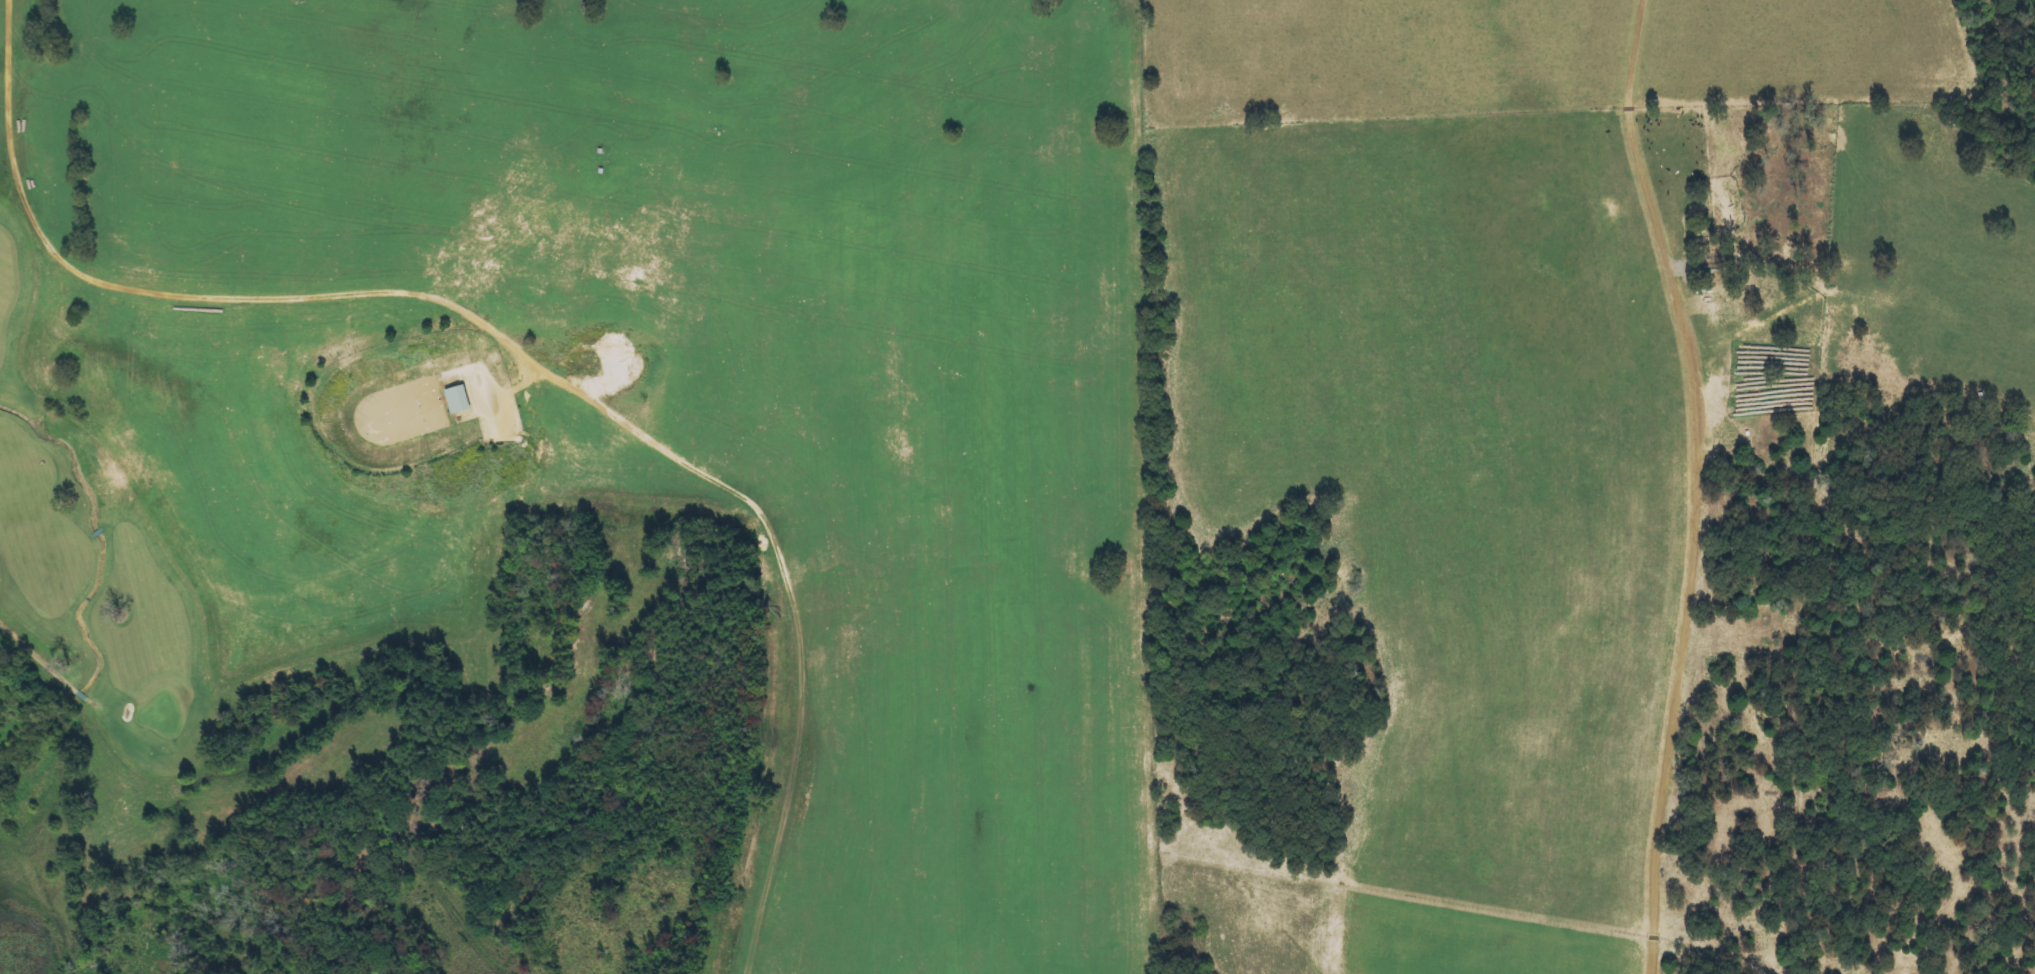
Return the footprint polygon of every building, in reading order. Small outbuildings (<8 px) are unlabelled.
[(472,409),(465,385),(445,390),(452,415),(472,409)]
